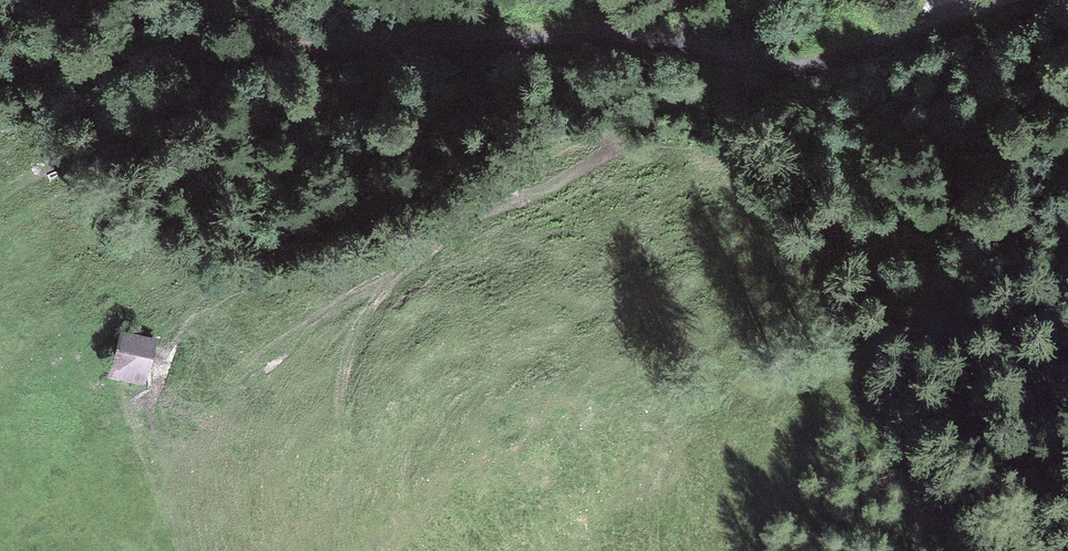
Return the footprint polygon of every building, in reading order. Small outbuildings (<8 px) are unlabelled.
[(151,341),(124,334),(114,373),(142,380),(151,341)]
